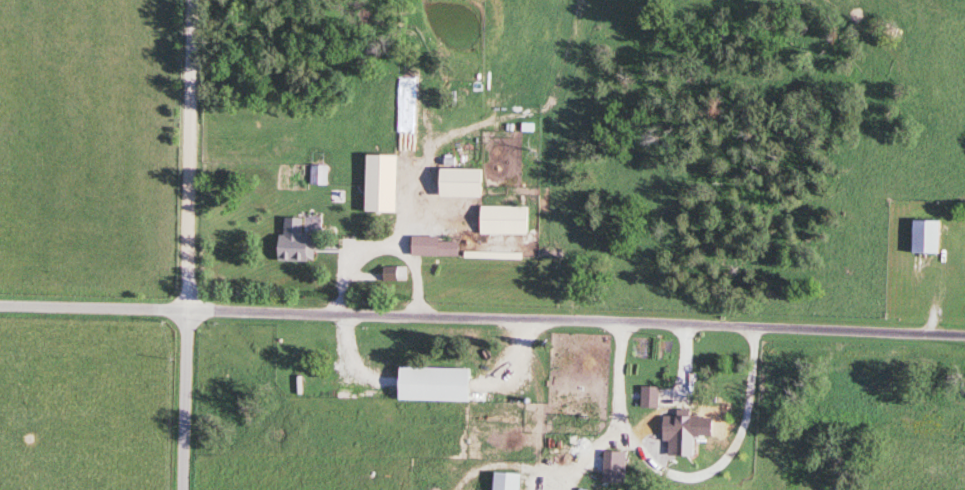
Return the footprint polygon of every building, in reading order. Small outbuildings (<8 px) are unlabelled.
[(398,211),(398,153),(367,152),(366,211),(398,211)] [(327,163),(310,163),(310,184),(327,184),(327,163)] [(483,167),(441,167),(441,195),(483,195),(483,167)] [(480,233),(529,233),(529,205),(480,205),(480,233)] [(304,217),(283,216),(282,258),(314,259),(315,233),(303,233),(304,217)] [(941,218),(914,218),(914,252),(941,252),(941,218)] [(413,235),(413,254),(460,254),(460,235),(413,235)] [(406,279),(406,265),(386,265),(386,279),(406,279)] [(658,384),(642,384),(642,405),(658,405),(658,384)] [(666,453),(694,454),(694,436),(701,436),(701,412),(667,411),(666,453)] [(604,449),(604,481),(626,481),(626,449),(604,449)]
